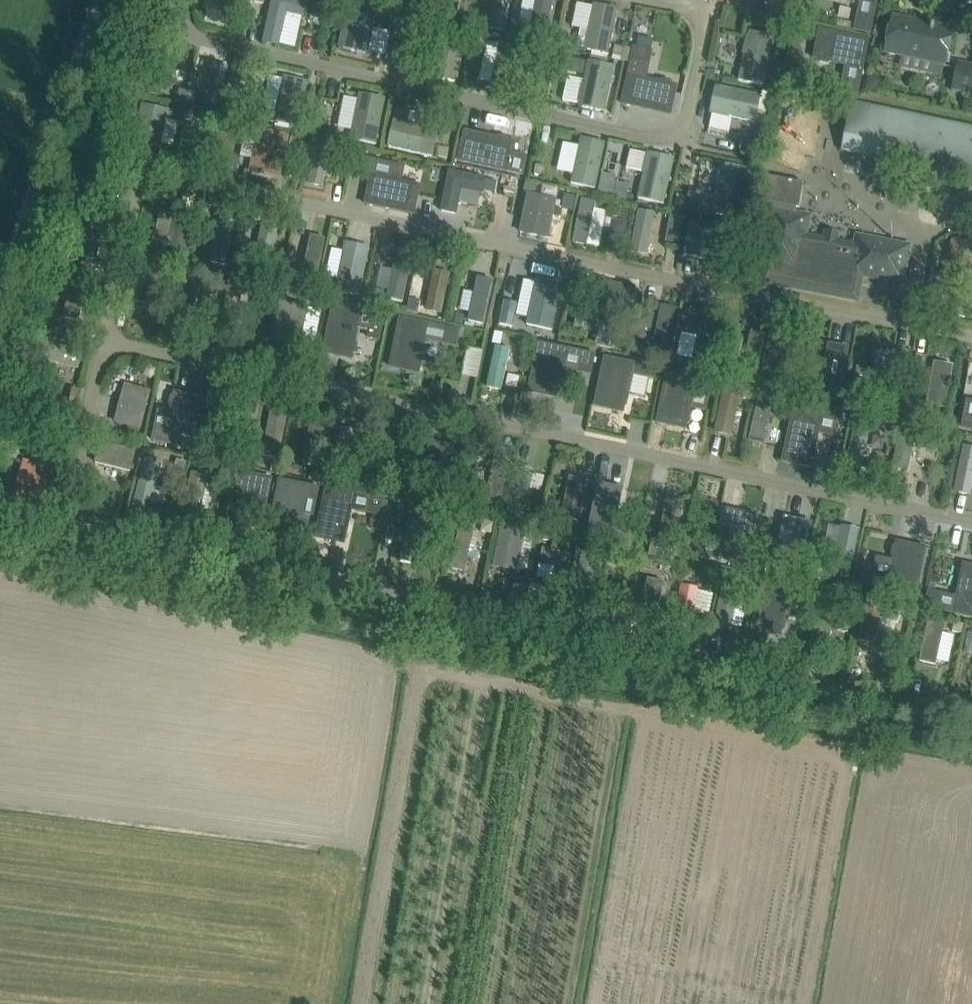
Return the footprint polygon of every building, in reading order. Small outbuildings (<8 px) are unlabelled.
[(253,0),(206,0),(205,8),(250,17),(253,0)] [(440,16),(457,19),(461,0),(443,0),(440,16)] [(510,0),(482,0),(477,23),(504,29),(510,0)] [(554,0),(536,0),(529,38),(546,42),(554,0)] [(312,11),(286,5),(279,40),(304,45),(312,11)] [(608,57),(618,11),(594,6),(585,53),(608,57)] [(753,14),(752,24),(767,27),(769,16),(753,14)] [(385,22),(358,16),(350,55),(377,60),(385,22)] [(886,52),(944,64),(952,29),(893,17),(886,52)] [(858,18),(855,30),(871,33),(873,21),(858,18)] [(820,30),(814,58),(819,59),(820,62),(828,63),(830,62),(863,69),(868,40),(820,30)] [(458,84),(468,37),(442,32),(432,78),(458,84)] [(762,86),(773,37),(748,32),(737,81),(762,86)] [(517,95),(526,43),(500,38),(490,90),(517,95)] [(634,48),(632,59),(649,63),(652,52),(634,48)] [(210,59),(199,102),(217,106),(228,63),(210,59)] [(614,67),(589,61),(578,109),(603,114),(614,67)] [(953,91),(971,95),(971,67),(959,64),(953,91)] [(628,75),(622,104),(671,114),(677,86),(672,85),(671,83),(663,81),(661,82),(628,75)] [(272,121),(297,127),(307,82),(283,76),(272,121)] [(763,123),(769,94),(716,82),(710,111),(763,123)] [(843,84),(841,95),(856,99),(859,87),(843,84)] [(349,140),(375,144),(385,97),(359,92),(349,140)] [(854,104),(846,144),(971,169),(971,128),(854,104)] [(168,111),(142,105),(133,143),(160,149),(168,111)] [(440,131),(395,121),(390,147),(434,157),(440,131)] [(281,180),(290,136),(259,130),(250,173),(281,180)] [(465,130),(459,161),(508,171),(515,140),(511,139),(509,137),(501,135),(499,137),(465,130)] [(595,189),(604,141),(580,136),(571,184),(595,189)] [(321,190),(330,146),(316,143),(306,187),(321,190)] [(666,205),(675,160),(648,154),(639,200),(666,205)] [(358,157),(355,173),(367,175),(370,160),(358,157)] [(723,163),(712,213),(735,217),(745,168),(723,163)] [(514,194),(517,181),(484,173),(475,208),(500,214),(505,192),(514,194)] [(628,197),(630,180),(603,175),(600,192),(628,197)] [(372,176),(366,204),(414,214),(420,186),(372,176)] [(771,209),(761,264),(765,265),(762,281),(847,297),(850,281),(859,282),(861,274),(902,282),(909,247),(858,237),(856,246),(836,242),(838,233),(826,231),(825,240),(805,236),(809,216),(794,214),(796,207),(800,208),(804,183),(768,176),(762,207),(771,209)] [(461,215),(468,182),(452,178),(445,211),(461,215)] [(527,192),(520,231),(549,237),(553,216),(561,217),(562,210),(554,208),(556,198),(527,192)] [(588,247),(597,203),(583,201),(574,244),(588,247)] [(183,257),(193,213),(177,210),(172,236),(154,233),(150,250),(183,257)] [(646,258),(654,215),(639,212),(631,256),(646,258)] [(221,264),(231,223),(213,219),(203,260),(221,264)] [(709,224),(692,221),(685,264),(702,267),(709,224)] [(267,275),(277,227),(262,224),(252,272),(267,275)] [(944,279),(971,285),(971,283),(971,242),(952,238),(944,279)] [(347,240),(335,291),(359,295),(370,245),(347,240)] [(316,287),(324,245),(311,243),(303,285),(316,287)] [(414,255),(399,252),(387,305),(401,308),(414,255)] [(451,274),(435,271),(425,312),(442,316),(451,274)] [(77,321),(86,280),(69,276),(60,318),(77,321)] [(485,319),(493,281),(480,279),(473,316),(485,319)] [(199,286),(184,282),(174,322),(189,326),(199,286)] [(606,282),(595,331),(599,332),(597,344),(610,346),(613,335),(624,337),(634,288),(606,282)] [(530,324),(539,289),(522,285),(515,321),(530,324)] [(242,296),(226,292),(219,334),(234,337),(242,296)] [(298,307),(285,303),(274,338),(288,342),(298,307)] [(333,303),(323,352),(351,358),(352,354),(355,352),(357,344),(355,342),(362,309),(333,303)] [(671,352),(677,310),(662,308),(655,349),(671,352)] [(379,340),(385,314),(373,312),(368,338),(379,340)] [(705,358),(714,318),(695,314),(686,353),(705,358)] [(400,317),(390,366),(419,373),(426,339),(429,324),(400,317)] [(445,327),(442,343),(456,345),(459,330),(445,327)] [(760,374),(769,330),(754,328),(746,371),(760,374)] [(77,368),(81,349),(36,337),(31,358),(77,368)] [(539,343),(528,392),(557,398),(558,393),(560,391),(562,383),(561,381),(567,349),(539,343)] [(809,369),(805,394),(839,400),(849,347),(829,344),(824,372),(809,369)] [(462,373),(478,377),(485,349),(469,346),(462,373)] [(496,346),(487,387),(501,391),(511,350),(496,347),(496,346)] [(798,394),(807,350),(792,347),(783,391),(798,394)] [(874,369),(868,398),(897,404),(907,355),(878,349),(877,353),(875,355),(873,362),(875,365),(874,366),(874,369)] [(583,352),(579,372),(591,374),(595,355),(583,352)] [(605,356),(594,405),(624,412),(625,407),(627,405),(629,397),(627,395),(628,393),(645,397),(651,367),(650,366),(640,364),(605,356)] [(949,413),(956,368),(936,364),(927,408),(949,413)] [(665,374),(655,423),(684,429),(685,425),(688,423),(689,415),(688,413),(692,392),(701,395),(705,377),(681,372),(680,378),(665,374)] [(141,428),(150,393),(126,386),(116,422),(141,428)] [(171,405),(163,442),(192,448),(203,395),(174,389),(173,394),(171,395),(169,403),(171,405)] [(725,389),(715,435),(733,439),(743,393),(725,389)] [(224,442),(231,407),(213,403),(206,439),(224,442)] [(761,406),(753,445),(765,448),(773,408),(761,406)] [(288,415),(271,412),(262,457),(279,461),(288,415)] [(793,412),(782,461),(811,467),(812,464),(814,462),(816,454),(814,452),(821,418),(793,412)] [(962,428),(971,429),(971,416),(965,414),(962,428)] [(872,421),(858,419),(851,455),(864,458),(872,421)] [(327,424),(312,421),(303,466),(318,469),(327,424)] [(769,441),(783,442),(784,424),(770,423),(769,441)] [(904,428),(894,469),(910,473),(919,430),(904,428)] [(369,440),(357,438),(352,470),(364,472),(369,440)] [(131,474),(136,453),(99,444),(94,465),(131,474)] [(965,448),(957,495),(971,497),(971,449),(965,448)] [(511,461),(495,457),(485,502),(501,506),(511,461)] [(145,458),(133,508),(151,512),(163,463),(145,458)] [(8,520),(30,527),(33,519),(34,520),(49,470),(24,462),(9,512),(10,513),(8,520)] [(536,510),(544,472),(524,468),(516,506),(536,510)] [(397,470),(394,485),(405,488),(409,471),(408,471),(408,472),(397,470)] [(237,471),(226,524),(241,527),(246,504),(266,508),(272,478),(237,471)] [(180,520),(197,524),(209,476),(192,472),(180,520)] [(589,482),(570,478),(563,520),(581,524),(589,482)] [(600,479),(589,531),(613,536),(625,485),(600,479)] [(280,480),(270,529),(275,530),(276,532),(284,534),(287,532),(298,535),(303,514),(308,486),(280,480)] [(326,488),(316,537),(345,543),(345,540),(349,523),(352,510),(355,494),(328,488),(326,488)] [(371,497),(368,513),(380,515),(383,500),(371,497)] [(684,504),(671,501),(663,540),(675,544),(684,504)] [(720,541),(717,558),(746,564),(756,515),(727,509),(726,513),(724,515),(722,523),(724,525),(720,541)] [(426,521),(410,518),(401,563),(418,567),(426,521)] [(841,523),(831,573),(847,576),(858,527),(841,523)] [(625,526),(622,540),(633,542),(636,528),(625,526)] [(799,526),(791,567),(803,570),(811,529),(799,526)] [(518,573),(526,532),(502,527),(494,568),(518,573)] [(475,532),(460,529),(450,570),(465,574),(475,532)] [(693,537),(690,552),(701,554),(704,540),(693,537)] [(874,575),(871,587),(887,590),(915,596),(926,548),(897,541),(896,545),(894,547),(892,555),(894,557),(889,578),(874,575)] [(560,592),(569,548),(547,544),(538,588),(560,592)] [(600,553),(584,550),(575,595),(591,598),(600,553)] [(953,613),(971,616),(971,566),(964,564),(953,613)] [(864,565),(860,580),(871,583),(875,567),(864,565)] [(743,580),(726,576),(716,621),(734,625),(743,580)] [(666,584),(649,580),(640,623),(658,627),(666,584)] [(762,582),(752,630),(780,636),(781,636),(781,632),(784,630),(784,629),(785,622),(784,620),(785,616),(788,599),(804,602),(806,590),(790,587),(762,581),(762,582)] [(691,634),(700,591),(682,587),(673,630),(691,634)] [(928,591),(925,607),(937,609),(940,594),(928,591)] [(904,608),(869,600),(860,640),(877,644),(882,621),(900,625),(904,608)] [(811,649),(829,653),(838,610),(820,606),(811,649)] [(937,664),(947,621),(930,618),(921,660),(937,664)] [(968,637),(960,677),(971,679),(971,637),(968,637)]
